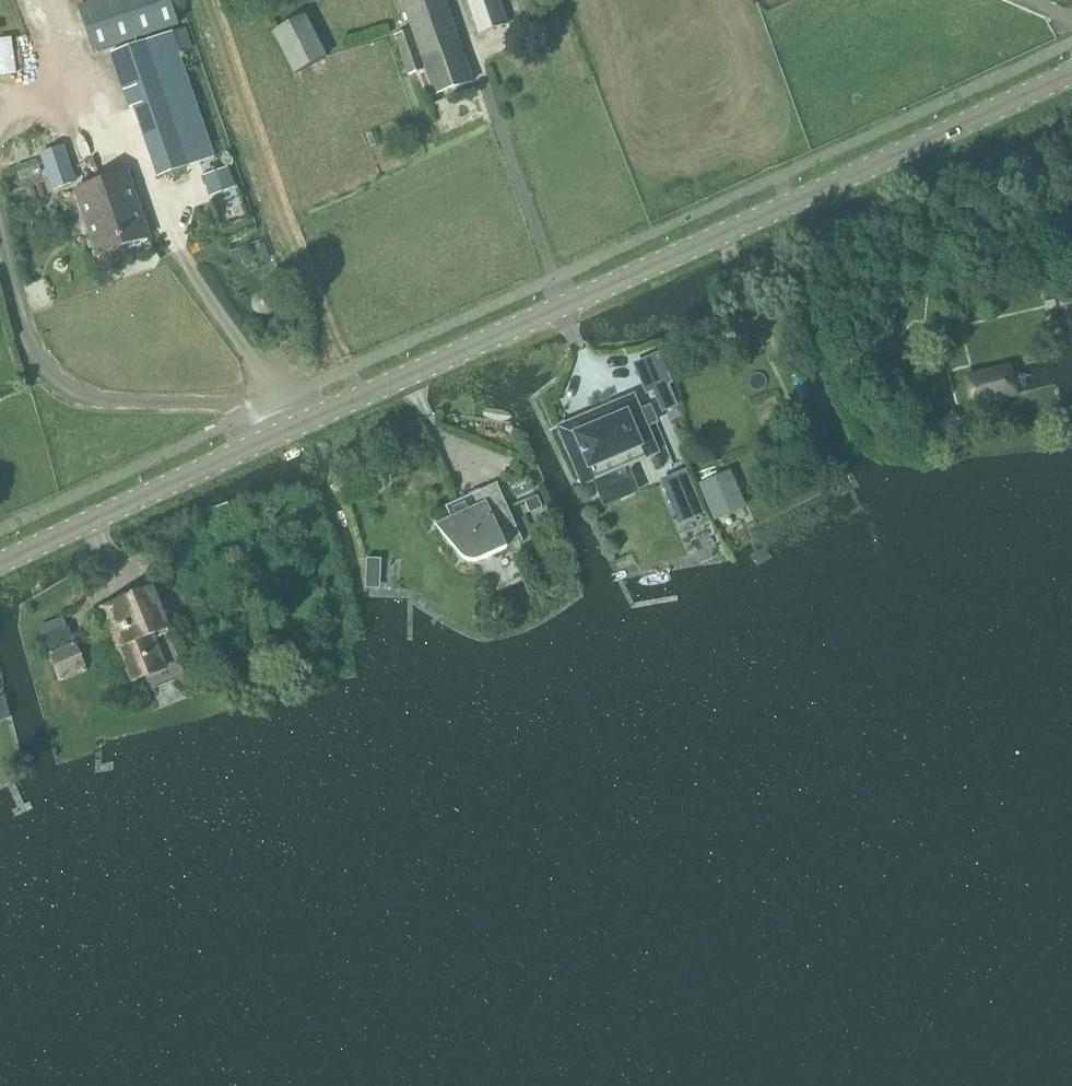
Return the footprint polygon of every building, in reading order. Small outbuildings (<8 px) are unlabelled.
[(95,56),(179,27),(170,0),(103,0),(79,8),(95,56)] [(445,0),(401,0),(411,31),(395,37),(408,76),(426,70),(434,95),(473,82),(445,0)] [(479,34),(508,24),(499,0),(467,0),(479,34)] [(306,16),(273,34),(295,75),(328,57),(306,16)] [(215,158),(171,33),(110,54),(129,111),(134,109),(158,178),(215,158)] [(65,145),(41,154),(54,190),(78,182),(65,145)] [(228,169),(203,177),(210,198),(235,190),(228,169)] [(97,257),(124,247),(150,239),(127,172),(74,190),(97,257)] [(879,335),(864,350),(883,369),(898,354),(879,335)] [(1018,397),(1017,393),(1011,369),(1010,365),(963,377),(971,409),(1018,397)] [(669,387),(653,393),(662,415),(678,408),(669,387)] [(634,397),(570,424),(595,483),(659,456),(634,397)] [(731,471),(699,484),(713,521),(746,508),(731,471)] [(451,518),(435,525),(463,559),(469,563),(479,562),(523,542),(497,484),(480,492),(446,507),(451,518)] [(537,498),(525,503),(530,514),(542,509),(537,498)] [(551,515),(534,523),(539,533),(555,526),(551,515)] [(152,588),(101,609),(131,684),(168,669),(155,638),(170,632),(152,588)] [(61,685),(88,674),(75,643),(48,654),(61,685)]
